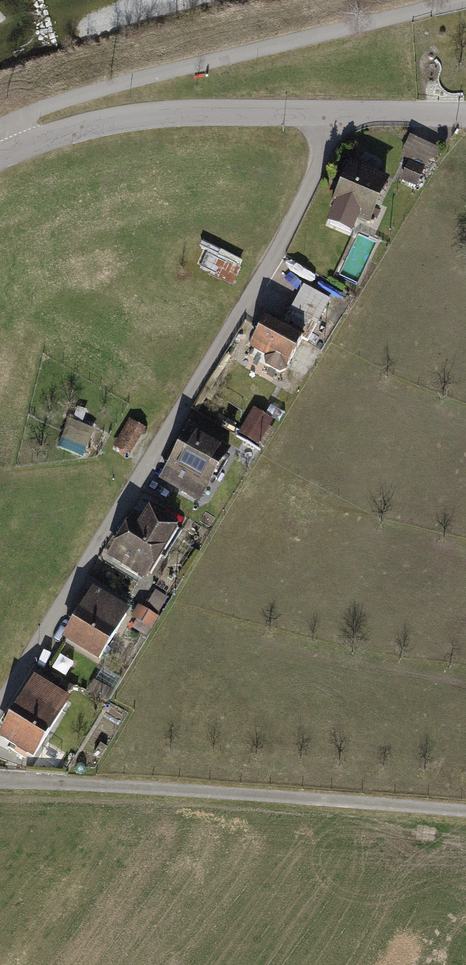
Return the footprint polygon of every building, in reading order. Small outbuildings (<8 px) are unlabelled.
[(435,175),(447,152),(415,136),(403,159),(411,163),(402,181),(419,189),(428,172),(435,175)] [(332,212),(372,228),(391,183),(351,166),(332,212)] [(231,288),(244,259),(206,243),(193,272),(231,288)] [(319,325),(310,340),(272,317),(253,349),(290,370),(284,382),(300,391),(340,323),(327,316),(335,302),(307,286),(293,310),(319,325)] [(235,442),(257,453),(273,420),(251,410),(235,442)] [(57,443),(84,457),(97,431),(70,417),(57,443)] [(114,448),(132,457),(147,427),(129,418),(114,448)] [(162,481),(199,504),(234,447),(196,425),(162,481)] [(145,501),(111,561),(152,584),(186,524),(145,501)] [(99,587),(67,647),(105,667),(137,608),(99,587)] [(132,629),(149,639),(163,617),(145,607),(132,629)] [(54,670),(68,680),(78,666),(63,656),(54,670)] [(93,695),(106,703),(120,680),(107,672),(93,695)] [(38,675),(2,736),(41,760),(77,699),(38,675)]
